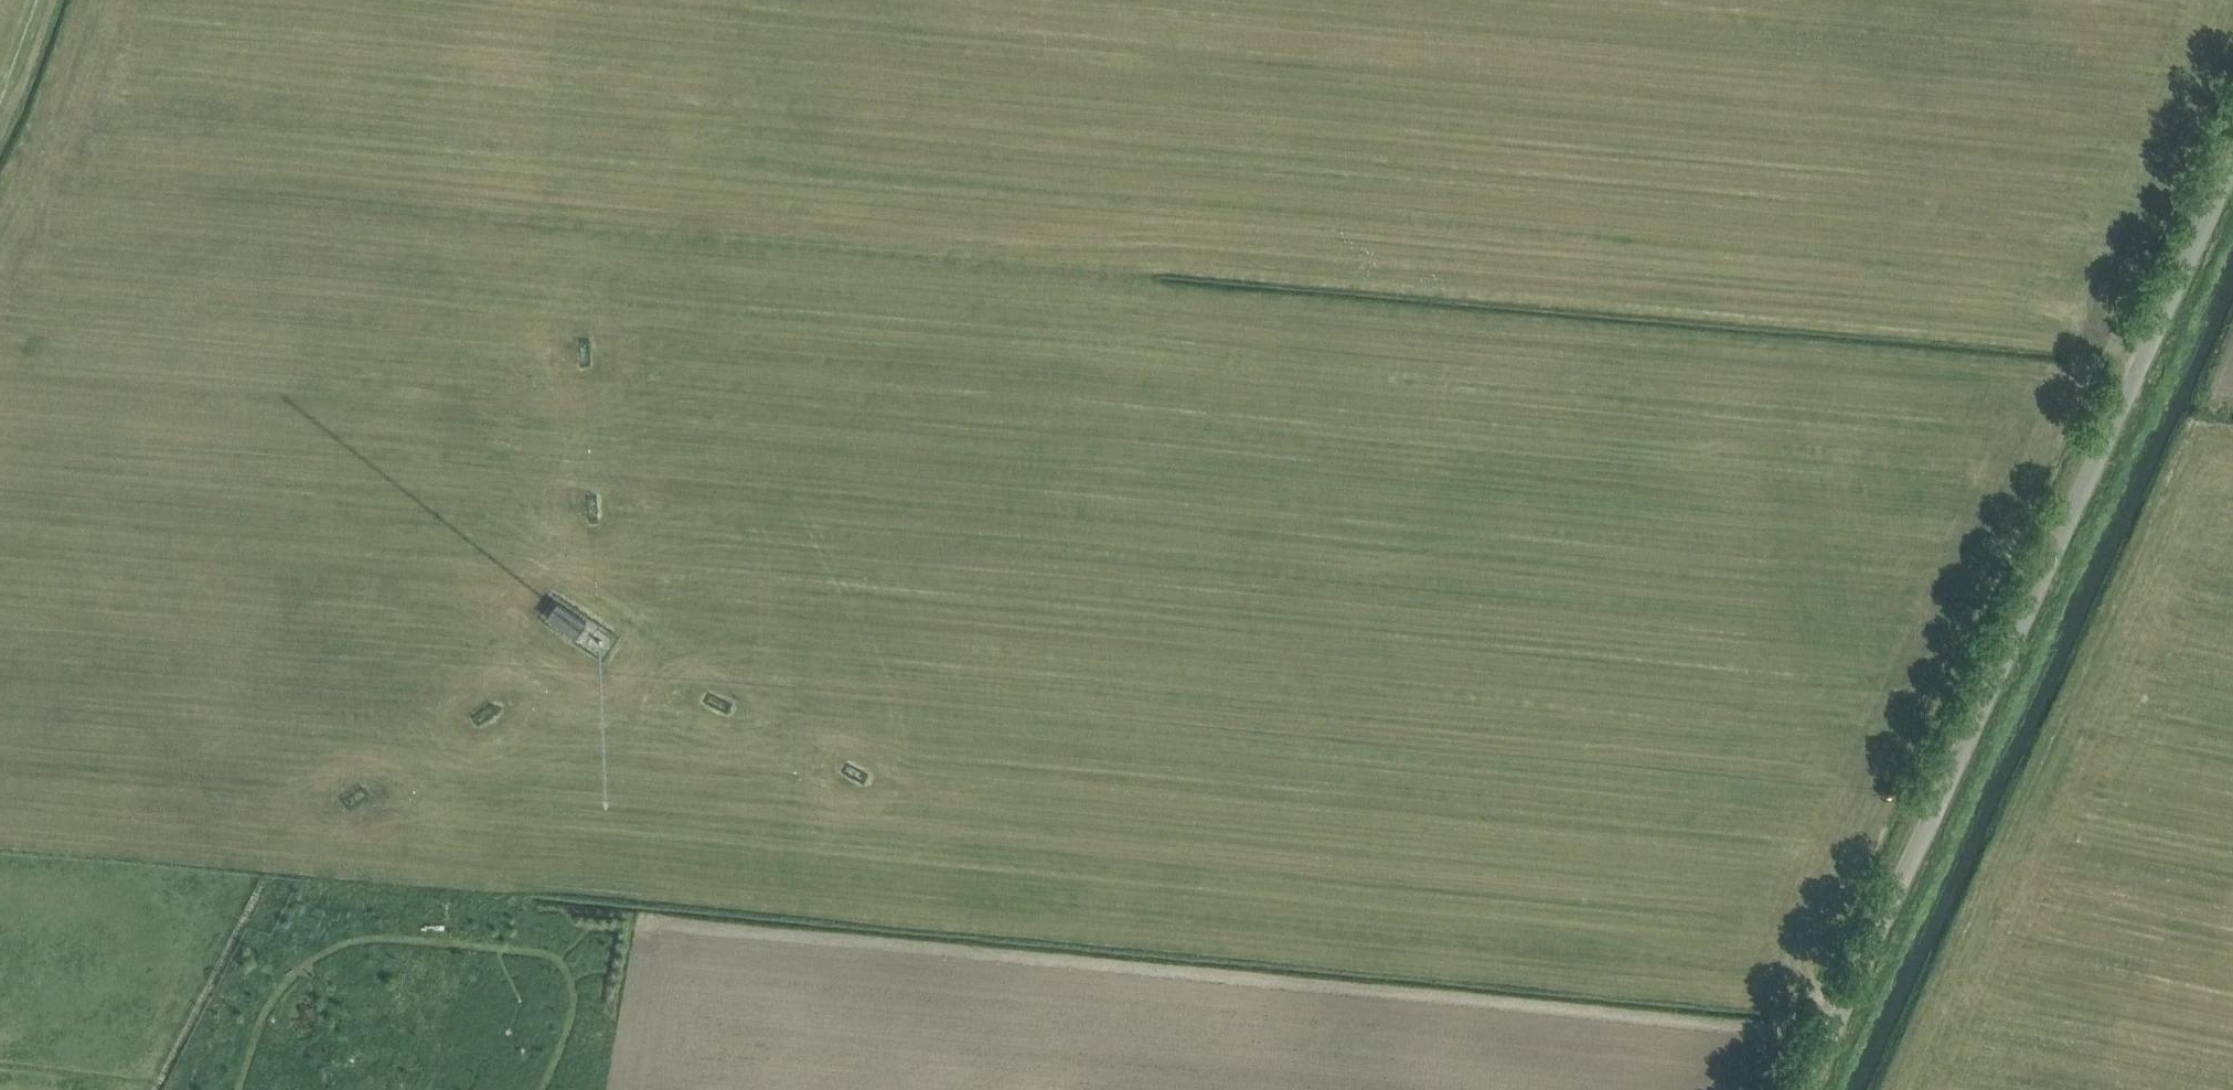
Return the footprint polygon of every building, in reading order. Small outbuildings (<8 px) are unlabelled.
[(587,622),(558,601),(547,616),(577,636),(587,622)]
